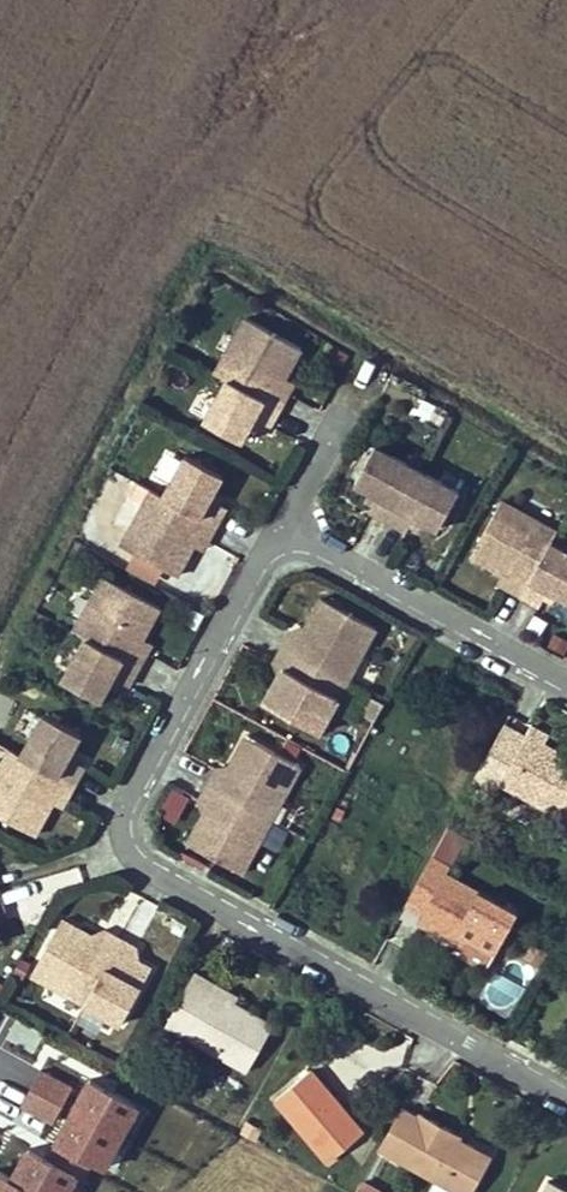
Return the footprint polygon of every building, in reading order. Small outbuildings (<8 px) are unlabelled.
[(242,442),(250,427),(254,419),(263,423),(270,427),(288,392),(280,387),(285,380),(301,349),(245,319),(222,360),(234,368),(227,380),(204,422),(242,442)] [(227,380),(234,368),(222,360),(215,373),(227,380)] [(285,380),(280,387),(288,392),(293,384),(285,380)] [(263,423),(254,419),(250,427),(258,431),(263,423)] [(355,483),(370,492),(378,497),(373,505),(369,511),(407,532),(411,524),(416,516),(424,521),(439,530),(459,493),(375,446),(355,483)] [(177,575),(193,545),(198,536),(207,541),(225,507),(218,502),(208,498),(213,489),(222,474),(185,454),(163,496),(155,508),(143,502),(120,545),(177,575)] [(150,489),(143,502),(155,508),(163,496),(150,489)] [(213,489),(208,498),(218,502),(223,494),(213,489)] [(373,505),(378,497),(370,492),(366,501),(373,505)] [(549,590),(558,595),(566,600),(566,551),(551,543),(537,536),(544,524),(502,501),(472,556),(502,574),(511,579),(507,587),(540,606),(545,598),(549,590)] [(424,521),(416,516),(411,524),(420,529),(424,521)] [(544,524),(537,536),(551,543),(558,531),(544,524)] [(193,545),(202,549),(207,541),(198,536),(193,545)] [(498,582),(507,587),(511,579),(502,574),(498,582)] [(99,700),(107,686),(111,677),(120,681),(128,685),(147,651),(137,646),(143,638),(159,607),(104,577),(80,619),(92,626),(84,639),(62,680),(99,700)] [(553,603),(558,595),(549,590),(545,598),(553,603)] [(318,735),(375,629),(321,599),(305,629),(300,637),(291,632),(275,663),(283,668),(280,675),(263,705),(318,735)] [(73,632),(84,639),(92,626),(80,619),(73,632)] [(143,638),(137,646),(147,651),(151,643),(143,638)] [(280,675),(283,668),(275,663),(280,675)] [(120,681),(111,677),(107,686),(115,690),(120,681)] [(377,717),(386,702),(370,693),(361,709),(377,717)] [(52,804),(57,795),(66,800),(84,765),(77,761),(68,757),(72,749),(81,733),(44,713),(22,754),(15,768),(3,761),(0,767),(0,815),(35,835),(52,804)] [(512,760),(524,738),(502,727),(490,748),(512,760)] [(566,819),(566,765),(558,759),(560,755),(545,746),(549,737),(530,727),(524,738),(512,760),(500,783),(566,819)] [(245,737),(229,767),(226,775),(215,770),(201,797),(202,801),(204,804),(208,805),(204,813),(188,842),(242,873),(300,767),(245,737)] [(10,748),(3,761),(15,768),(22,754),(10,748)] [(512,760),(490,748),(473,779),(496,791),(500,783),(512,760)] [(72,749),(68,757),(77,761),(82,753),(72,749)] [(566,765),(566,758),(560,755),(558,759),(566,765)] [(57,795),(52,804),(60,808),(66,800),(57,795)] [(201,797),(199,800),(204,813),(208,805),(204,804),(202,801),(201,797)] [(284,861),(300,843),(277,823),(261,842),(284,861)] [(448,827),(431,857),(449,867),(466,837),(448,827)] [(495,951),(497,952),(517,913),(445,874),(449,867),(431,857),(406,904),(423,913),(417,921),(452,940),(457,931),(495,951)] [(32,975),(122,1023),(152,969),(137,960),(130,957),(135,948),(104,931),(99,940),(92,937),(62,920),(32,975)] [(92,937),(99,940),(104,931),(92,937)] [(495,951),(457,931),(452,940),(463,946),(462,955),(486,967),(495,951)] [(272,1026),(233,1004),(206,990),(211,983),(194,973),(177,1004),(193,1014),(181,1033),(248,1069),(272,1026)] [(211,983),(206,990),(233,1004),(237,998),(211,983)] [(181,1033),(193,1014),(177,1004),(165,1024),(181,1033)] [(275,1100),(327,1163),(363,1133),(310,1070),(275,1100)] [(458,1140),(460,1136),(418,1113),(416,1116),(401,1108),(378,1150),(454,1191),(471,1191),(490,1157),(466,1144),(463,1149),(455,1144),(458,1140)] [(466,1144),(458,1140),(455,1144),(463,1149),(466,1144)] [(565,1191),(546,1180),(540,1191),(566,1191),(565,1191)] [(360,1183),(355,1191),(377,1191),(366,1186),(360,1183)]
